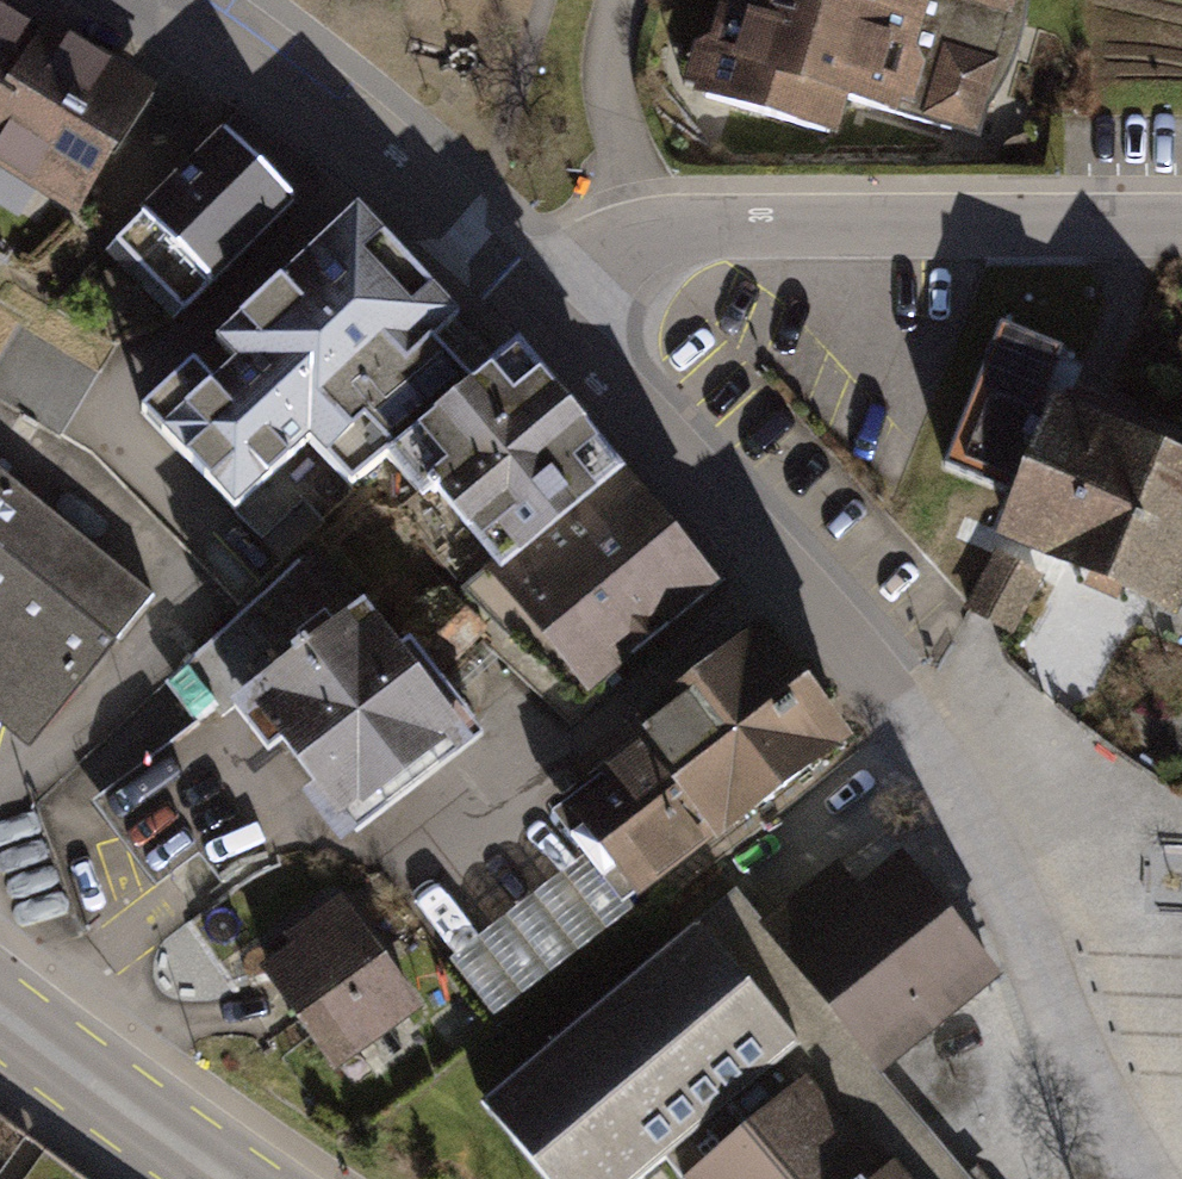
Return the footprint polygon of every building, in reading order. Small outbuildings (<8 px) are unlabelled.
[(1024,0),(733,0),(704,118),(874,160),(883,123),(988,148),(1024,0)] [(48,51),(0,19),(0,124),(48,51)] [(154,104),(56,40),(48,51),(0,124),(0,177),(74,225),(154,104)] [(211,294),(298,207),(231,141),(145,229),(211,294)] [(295,492),(331,457),(374,492),(478,401),(388,311),(418,283),(356,219),(244,326),(264,347),(207,401),(295,492)] [(576,447),(510,372),(478,401),(374,492),(483,615),(619,495),(576,447)] [(1057,405),(979,372),(934,487),(1008,517),(999,540),(1003,542),(971,609),(1015,631),(1049,559),(1176,614),(1181,599),(1181,458),(1057,405)] [(24,764),(158,600),(0,471),(0,744),(24,764)] [(716,605),(619,495),(483,615),(580,725),(716,605)] [(337,590),(209,698),(338,852),(467,744),(337,590)] [(842,756),(763,659),(630,766),(710,864),(842,756)] [(813,905),(933,1049),(994,998),(898,882),(885,866),(880,860),(875,854),(813,905)] [(451,962),(492,1021),(609,941),(569,882),(451,962)] [(242,958),(324,1075),(404,1020),(321,902),(242,958)] [(933,1049),(813,905),(757,951),(876,1095),(933,1049)] [(664,1177),(665,1178),(946,1178),(876,1095),(757,951),(730,918),(488,1118),(538,1178),(661,1178),(664,1177)]
